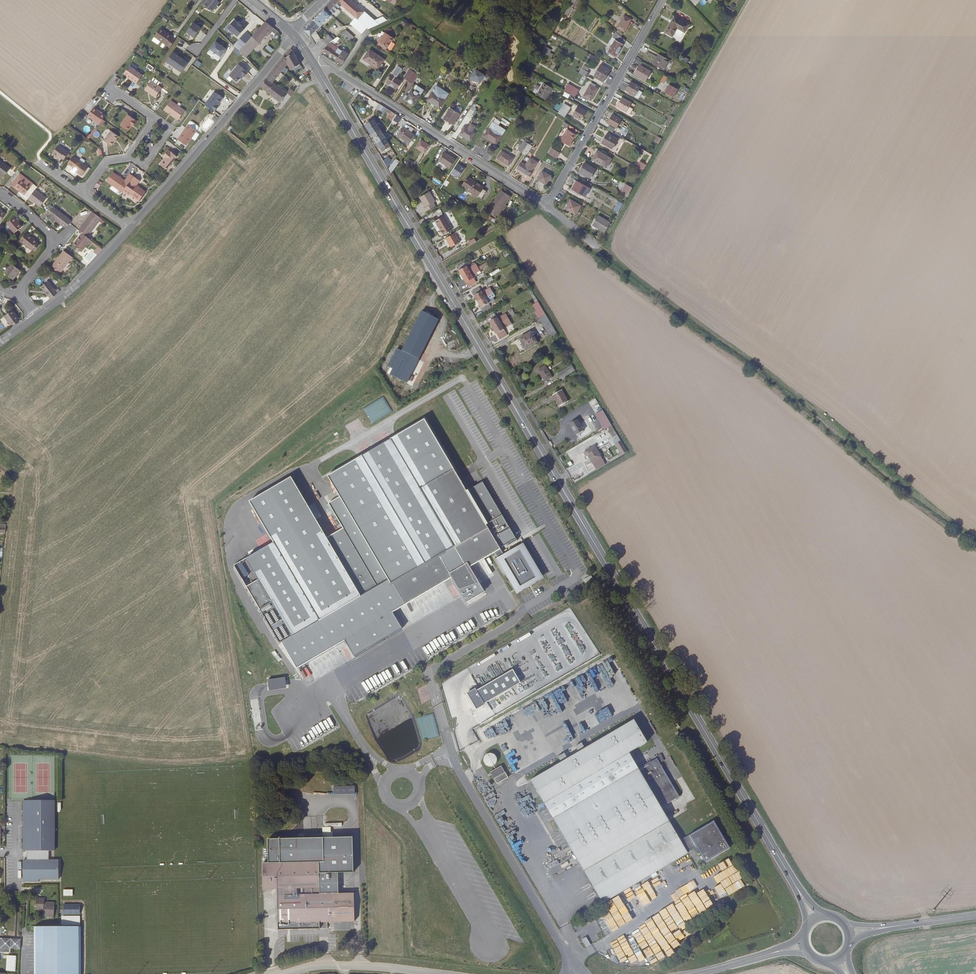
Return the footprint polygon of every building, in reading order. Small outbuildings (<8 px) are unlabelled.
[(200,4),(204,7),(205,5),(212,11),(214,9),(216,11),(219,7),(217,6),(219,2),(216,0),(203,0),(200,4)] [(331,15),(341,5),(336,0),(332,0),(329,4),(324,9),(331,15)] [(365,12),(351,0),(336,0),(341,5),(356,17),(358,20),(365,12)] [(564,14),(567,16),(576,0),(572,0),(564,14)] [(313,20),(320,27),(331,15),(324,9),(318,15),(313,20)] [(365,12),(358,20),(367,27),(368,29),(387,20),(383,17),(376,21),(365,12)] [(166,23),(169,19),(161,13),(159,17),(166,23)] [(631,20),(624,15),(617,28),(624,32),(631,20)] [(358,20),(356,17),(351,24),(362,34),(364,30),(367,27),(358,20)] [(674,17),(665,33),(672,37),(677,28),(685,33),(689,25),(674,17)] [(313,20),(304,30),(311,36),(316,45),(321,39),(316,31),(320,27),(313,20)] [(194,22),(186,33),(194,39),(202,28),(194,22)] [(252,37),(238,51),(245,58),(258,44),(268,32),(270,34),(272,32),(275,35),(278,32),(275,30),(265,22),(252,37)] [(166,45),(170,48),(175,40),(171,38),(172,36),(160,28),(152,40),(164,48),(166,45)] [(354,37),(345,29),(342,33),(347,38),(350,40),(351,40),(354,37)] [(238,51),(252,37),(244,30),(231,44),(238,51)] [(612,37),(615,39),(613,44),(608,53),(616,57),(625,40),(616,32),(612,37)] [(381,39),(380,38),(378,41),(379,42),(377,45),(388,53),(389,52),(386,50),(387,48),(388,48),(391,42),(394,38),(385,33),(383,36),(381,39)] [(323,39),(328,44),(330,43),(333,40),(330,37),(328,34),(323,39)] [(226,50),(215,42),(209,50),(220,58),(226,50)] [(328,44),(326,47),(324,50),(323,51),(332,57),(338,49),(339,48),(330,43),(328,44)] [(548,55),(551,50),(545,46),(542,52),(548,55)] [(291,48),(284,56),(286,60),(283,64),(285,66),(288,63),(292,70),(293,69),(295,73),(302,67),(291,48)] [(342,63),(348,54),(342,50),(342,51),(338,49),(332,57),(342,63)] [(158,62),(159,63),(168,51),(166,50),(158,62)] [(367,54),(365,53),(360,61),(367,66),(369,63),(378,69),(384,60),(369,50),(367,54)] [(166,63),(173,68),(180,57),(173,52),(166,63)] [(659,54),(653,64),(664,71),(670,60),(659,54)] [(286,60),(284,56),(274,68),(267,78),(272,82),(276,77),(284,67),(285,66),(283,64),(286,60)] [(188,61),(180,57),(173,68),(181,73),(188,61)] [(601,64),(594,76),(603,82),(610,70),(601,64)] [(248,72),(239,65),(228,78),(237,85),(248,72)] [(639,65),(634,74),(645,81),(651,71),(639,65)] [(142,75),(129,66),(124,74),(130,78),(129,79),(136,84),(142,75)] [(397,66),(386,83),(396,89),(401,82),(396,78),(402,69),(397,66)] [(284,67),(276,77),(280,80),(288,70),(284,67)] [(586,77),(589,73),(582,68),(579,73),(586,77)] [(408,81),(413,72),(410,70),(409,69),(403,78),(408,81)] [(480,84),(485,76),(476,70),(470,78),(474,80),(475,80),(480,84)] [(413,72),(408,81),(412,83),(418,75),(418,74),(413,72)] [(115,86),(120,79),(114,75),(109,82),(115,86)] [(664,84),(667,77),(663,75),(659,81),(664,84)] [(280,102),(287,94),(275,85),(272,82),(267,78),(263,82),(260,86),(280,102)] [(291,97),(302,83),(298,79),(287,94),(291,97)] [(151,81),(145,89),(151,94),(151,95),(155,98),(162,89),(158,86),(151,81)] [(635,96),(638,90),(640,87),(631,81),(625,91),(635,96)] [(542,87),(537,95),(545,100),(552,88),(544,83),(542,87)] [(575,97),(579,90),(568,83),(564,90),(575,97)] [(596,86),(591,83),(583,97),(591,101),(598,89),(595,87),(596,86)] [(668,84),(664,93),(674,97),(678,88),(668,84)] [(417,86),(415,85),(413,89),(415,90),(414,91),(412,89),(408,97),(406,95),(403,99),(414,105),(424,90),(417,86)] [(448,93),(436,86),(427,100),(439,108),(448,93)] [(683,101),(688,93),(685,91),(684,93),(682,92),(679,99),(683,101)] [(214,92),(205,105),(214,112),(217,108),(216,107),(223,99),(214,92)] [(291,97),(287,94),(280,102),(280,103),(284,105),(291,97)] [(622,97),(616,107),(630,114),(635,105),(622,97)] [(185,111),(171,101),(164,110),(178,120),(185,111)] [(564,117),(571,107),(564,103),(558,113),(564,117)] [(384,114),(387,109),(379,104),(376,108),(383,112),(381,115),(382,116),(384,114)] [(453,124),(460,114),(459,114),(462,109),(457,106),(454,111),(450,108),(450,109),(444,117),(444,118),(453,124)] [(470,118),(476,108),(472,106),(470,108),(471,109),(466,116),(470,118)] [(577,106),(572,115),(580,120),(585,110),(577,106)] [(87,116),(99,125),(103,119),(105,116),(94,108),(87,116)] [(392,121),(397,115),(387,109),(384,114),(392,121)] [(621,119),(612,114),(607,123),(616,128),(621,119)] [(128,115),(120,125),(128,131),(132,125),(133,126),(136,121),(128,115)] [(202,125),(206,130),(214,123),(210,118),(202,125)] [(371,134),(382,127),(380,124),(377,126),(373,120),(365,125),(368,129),(371,134)] [(178,139),(186,145),(197,130),(193,128),(195,124),(192,121),(190,122),(189,124),(188,124),(178,139)] [(505,130),(493,122),(483,137),(496,145),(505,130)] [(463,126),(460,130),(461,131),(460,132),(459,134),(469,141),(474,133),(472,131),(475,126),(471,123),(467,128),(463,126)] [(382,127),(371,134),(372,136),(374,138),(382,133),(381,132),(384,130),(382,127)] [(403,127),(397,135),(408,144),(414,135),(403,127)] [(567,129),(560,141),(569,146),(571,143),(576,135),(567,129)] [(111,131),(104,141),(111,146),(118,137),(111,131)] [(195,140),(200,134),(196,131),(192,138),(195,140)] [(377,143),(385,138),(384,137),(382,133),(374,138),(376,142),(377,143)] [(603,139),(604,139),(602,144),(612,149),(618,139),(607,133),(603,139)] [(385,138),(377,143),(382,152),(390,147),(386,140),(385,138)] [(421,140),(416,148),(425,153),(429,146),(421,140)] [(522,152),(528,143),(524,141),(518,149),(522,152)] [(527,155),(532,146),(528,143),(522,152),(527,155)] [(58,146),(52,154),(57,157),(58,157),(60,158),(63,160),(69,153),(58,146)] [(166,158),(160,164),(166,169),(177,157),(171,152),(169,150),(164,156),(166,158)] [(508,166),(513,158),(501,150),(496,158),(508,166)] [(558,154),(550,150),(548,155),(556,159),(558,154)] [(597,150),(591,160),(606,168),(611,158),(597,150)] [(635,166),(643,171),(652,154),(643,150),(635,166)] [(455,159),(444,152),(439,161),(449,168),(455,159)] [(88,167),(73,156),(67,163),(73,168),(72,169),(78,173),(78,174),(81,176),(88,167)] [(387,167),(393,162),(387,156),(382,161),(387,167)] [(525,165),(520,162),(516,168),(525,174),(524,175),(528,178),(534,171),(532,170),(537,163),(530,158),(525,165)] [(388,170),(390,174),(399,163),(395,160),(388,170)] [(0,161),(0,174),(4,177),(10,169),(0,161)] [(584,163),(579,172),(590,178),(595,169),(584,163)] [(464,169),(457,164),(451,173),(458,178),(464,169)] [(551,176),(542,171),(537,180),(546,185),(548,180),(551,181),(552,178),(550,177),(551,176)] [(106,181),(122,193),(123,191),(128,184),(133,176),(130,174),(125,181),(112,172),(106,181)] [(16,187),(25,194),(33,184),(20,173),(11,185),(15,188),(16,187)] [(139,201),(146,192),(139,187),(139,188),(136,186),(140,181),(133,176),(128,184),(123,191),(129,196),(130,195),(139,201)] [(474,181),(474,182),(467,178),(461,187),(476,197),(477,196),(481,199),(486,191),(482,189),(483,188),(474,181)] [(588,190),(589,188),(575,180),(569,190),(580,197),(581,195),(582,194),(585,196),(588,190)] [(627,197),(632,187),(625,184),(620,194),(627,197)] [(24,195),(25,194),(16,187),(15,188),(24,195)] [(46,199),(35,190),(28,198),(40,207),(46,199)] [(585,196),(582,194),(581,195),(584,197),(585,197),(588,199),(592,192),(588,190),(585,196)] [(506,200),(507,200),(510,196),(501,191),(489,210),(497,216),(500,212),(499,211),(506,200)] [(426,212),(435,206),(434,203),(435,202),(429,192),(419,197),(425,207),(424,208),(426,212)] [(500,212),(507,200),(506,200),(499,211),(500,212)] [(570,200),(565,209),(576,214),(581,206),(570,200)] [(623,204),(619,202),(614,210),(618,212),(623,204)] [(70,224),(72,222),(53,207),(48,214),(48,215),(47,217),(52,222),(54,219),(55,220),(65,228),(70,224)] [(83,224),(84,225),(79,231),(82,233),(87,237),(101,219),(92,212),(83,224)] [(443,235),(452,230),(444,216),(435,221),(437,225),(438,226),(443,235)] [(597,216),(592,225),(605,232),(610,223),(597,216)] [(19,224),(17,221),(18,220),(15,217),(7,224),(15,233),(22,227),(19,224)] [(38,242),(26,233),(19,241),(31,250),(32,250),(34,251),(40,245),(37,243),(38,242)] [(75,242),(76,243),(74,246),(81,252),(90,240),(87,237),(82,233),(75,242)] [(451,248),(460,242),(454,233),(445,238),(451,248)] [(485,253),(494,248),(490,243),(482,248),(485,253)] [(72,257),(64,251),(52,266),(60,273),(72,257)] [(462,276),(470,272),(468,269),(464,262),(456,267),(462,276)] [(20,270),(11,264),(4,273),(13,280),(20,270)] [(468,287),(476,282),(473,277),(481,273),(479,269),(483,267),(482,264),(478,267),(470,272),(462,276),(468,287)] [(55,291),(55,290),(48,281),(41,287),(48,296),(50,299),(57,294),(55,291)] [(477,302),(493,293),(490,288),(482,292),(479,287),(471,292),(477,302)] [(493,293),(477,302),(483,312),(491,308),(487,301),(495,296),(493,293)] [(541,317),(546,315),(545,313),(538,302),(536,303),(533,304),(541,317)] [(17,320),(18,320),(16,317),(17,316),(12,310),(4,316),(10,325),(12,324),(17,320)] [(422,310),(401,351),(419,360),(439,319),(422,310)] [(493,328),(508,319),(505,314),(498,318),(495,313),(487,318),(493,328)] [(550,338),(557,334),(546,315),(541,317),(539,319),(550,338)] [(500,340),(507,335),(503,328),(511,324),(508,319),(493,328),(500,340)] [(531,332),(519,339),(522,344),(521,345),(524,350),(537,342),(531,332)] [(552,378),(545,365),(537,370),(544,382),(552,378)] [(560,379),(575,371),(571,365),(557,374),(560,379)] [(562,390),(553,395),(559,407),(568,401),(562,390)] [(363,407),(371,423),(392,412),(384,397),(363,407)] [(608,427),(611,425),(602,410),(596,414),(605,429),(608,427)] [(405,604),(450,577),(451,578),(458,590),(479,582),(470,567),(469,566),(494,551),(494,552),(497,557),(495,558),(504,572),(509,570),(519,587),(536,577),(529,563),(534,561),(523,542),(503,554),(424,418),(327,476),(341,499),(405,604)] [(577,435),(579,434),(581,437),(587,434),(585,430),(584,431),(577,420),(570,424),(577,435)] [(613,437),(617,435),(611,425),(608,427),(611,432),(613,437)] [(627,452),(621,441),(616,444),(622,455),(627,452)] [(595,467),(604,462),(595,446),(585,452),(588,456),(595,467)] [(578,475),(587,470),(582,462),(567,470),(569,475),(576,471),(578,475)] [(597,470),(606,465),(604,462),(595,467),(597,470)] [(317,481),(321,478),(314,469),(311,472),(317,481)] [(405,605),(341,499),(330,504),(343,529),(327,539),(291,477),(249,502),(272,543),(235,566),(297,671),(345,640),(355,657),(403,629),(392,612),(405,605)] [(488,556),(494,552),(494,551),(469,566),(470,567),(488,556)] [(516,593),(544,577),(534,561),(529,563),(536,577),(519,587),(509,570),(504,572),(516,593)] [(591,575),(583,579),(585,584),(593,580),(591,575)] [(405,605),(451,578),(450,577),(405,604),(405,605)] [(608,659),(616,672),(619,671),(611,658),(608,659)] [(521,683),(514,669),(469,693),(477,708),(521,683)] [(534,675),(528,679),(532,684),(538,680),(534,675)] [(269,690),(286,688),(285,677),(268,680),(269,690)] [(423,740),(439,736),(433,713),(417,718),(423,740)] [(714,821),(681,840),(661,807),(679,797),(657,758),(638,769),(628,753),(647,742),(634,719),(531,780),(603,903),(688,853),(687,852),(696,847),(705,862),(730,848),(714,821)] [(606,722),(584,732),(587,737),(608,727),(606,722)] [(498,757),(486,752),(482,762),(493,767),(498,757)] [(508,777),(501,765),(490,772),(497,784),(508,777)] [(334,795),(355,794),(355,786),(333,787),(334,795)] [(32,800),(23,800),(23,851),(27,851),(27,860),(23,860),(23,881),(39,881),(39,879),(58,879),(58,860),(49,860),(49,851),(54,851),(54,800),(32,800)] [(287,888),(287,895),(278,895),(279,930),(315,929),(319,929),(328,929),(328,922),(355,921),(354,893),(339,894),(338,873),(354,872),(353,837),(329,837),(329,821),(325,821),(326,838),(306,838),(306,834),(299,834),(299,838),(268,839),(269,863),(263,863),(264,889),(277,889),(287,888)] [(713,875),(732,866),(729,859),(710,868),(713,875)] [(685,872),(679,876),(683,881),(689,877),(685,872)] [(634,889),(645,908),(659,900),(651,886),(643,890),(641,885),(634,889)] [(633,936),(619,943),(629,963),(636,959),(640,967),(655,960),(651,952),(660,960),(670,955),(677,946),(686,942),(684,938),(691,934),(685,922),(710,910),(713,906),(704,888),(697,892),(702,901),(694,905),(688,892),(657,908),(659,912),(652,915),(654,919),(647,922),(647,923),(641,926),(638,929),(638,928),(631,932),(633,936)] [(36,910),(43,910),(43,917),(53,917),(54,902),(44,902),(44,899),(36,898),(36,910)] [(75,904),(63,904),(63,914),(75,914),(75,904)] [(75,926),(59,926),(34,926),(34,931),(34,973),(76,973),(75,926)] [(586,947),(591,945),(586,936),(581,939),(586,947)] [(0,941),(0,952),(10,953),(10,948),(20,949),(20,939),(1,938),(1,941),(0,941)]
